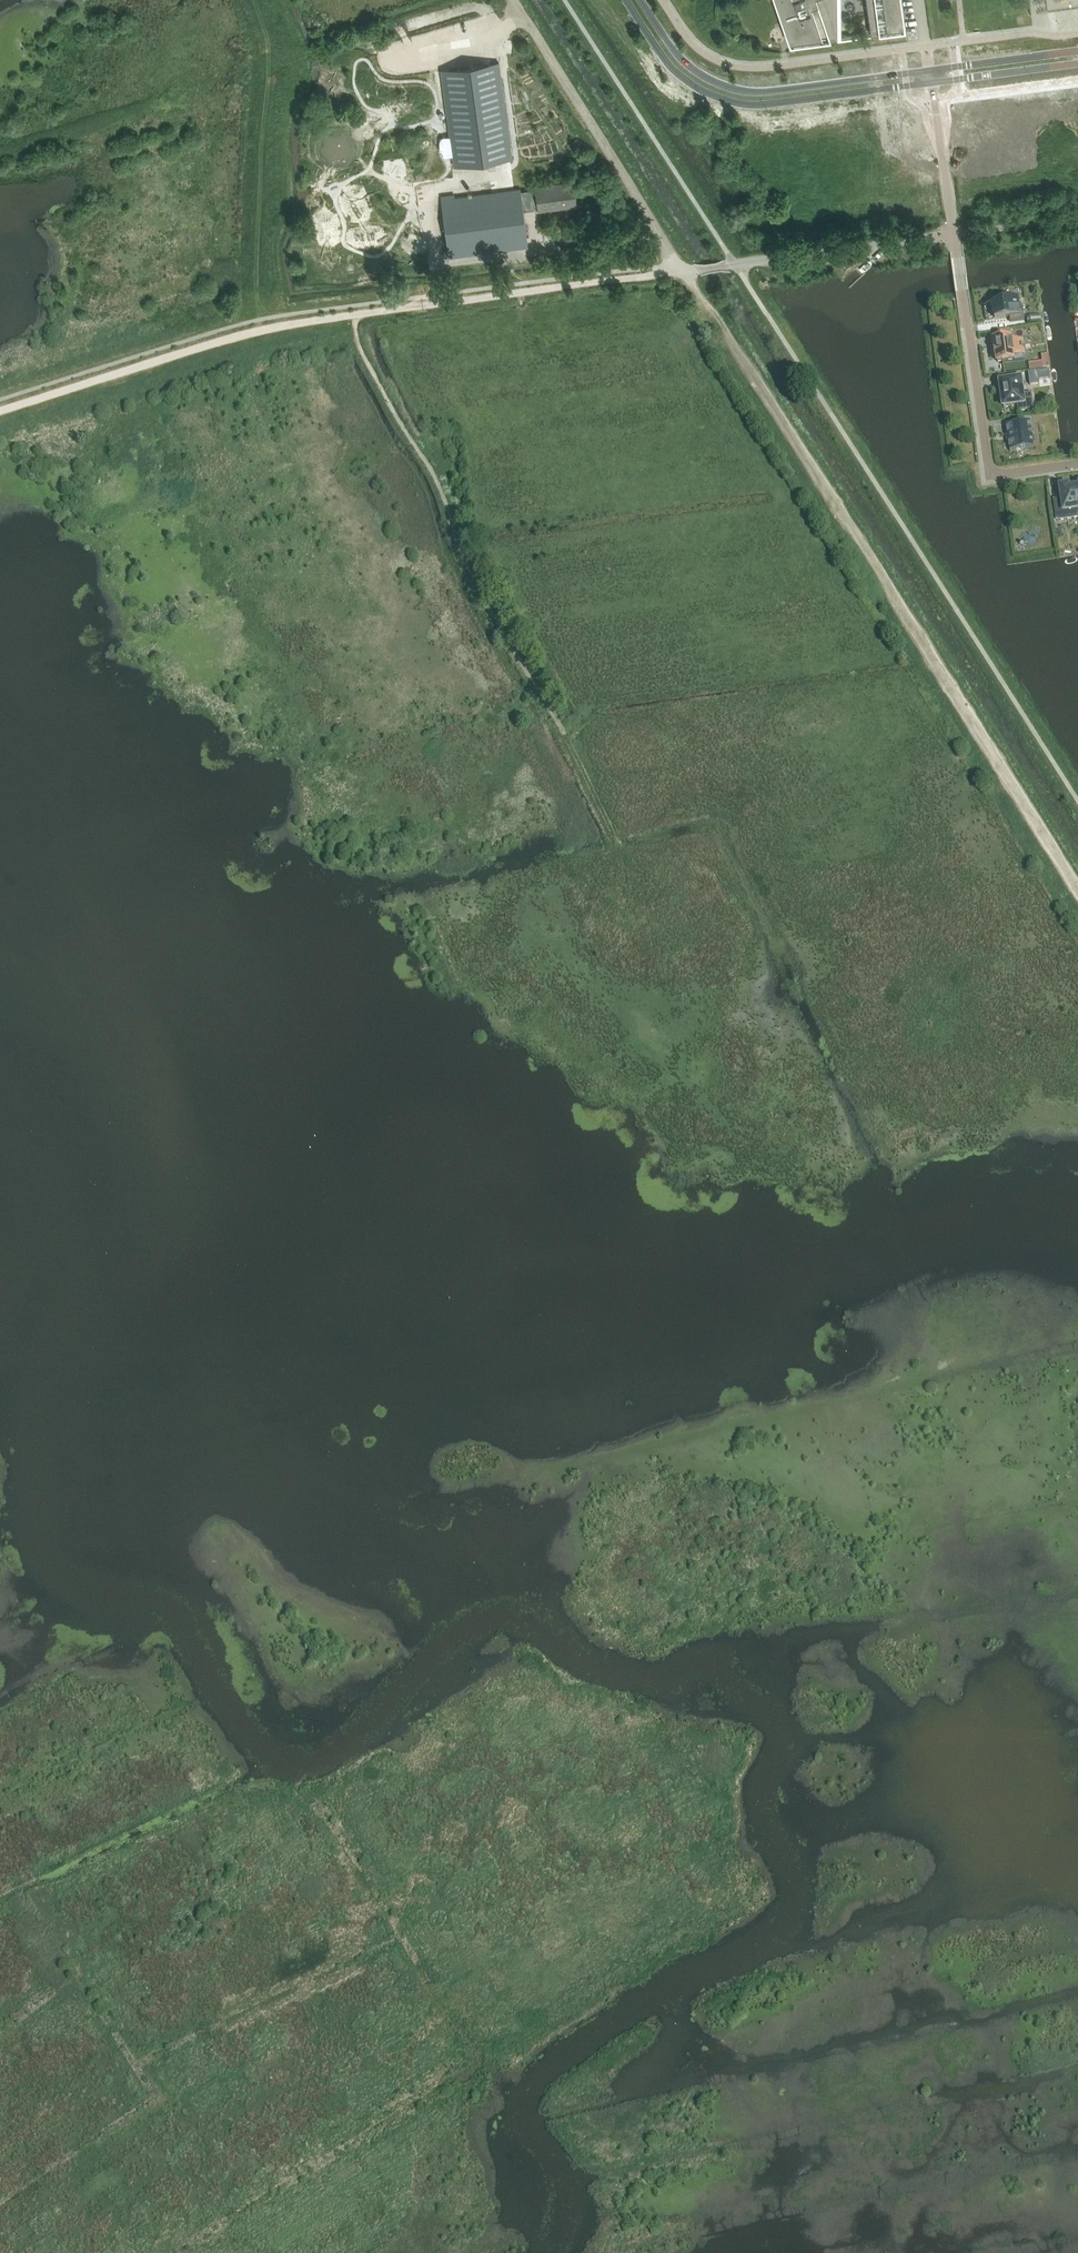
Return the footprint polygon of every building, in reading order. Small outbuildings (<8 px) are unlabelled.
[(779,6),(777,6),(791,45),(803,44),(802,41),(827,37),(828,40),(828,41),(840,39),(840,38),(837,39),(836,0),(777,0),(779,6)] [(868,1),(869,3),(870,5),(870,7),(871,9),(871,11),(871,13),(870,15),(870,17),(869,19),(869,20),(871,34),(870,34),(870,35),(904,31),(900,0),(868,0),(868,1)] [(529,247),(524,210),(538,208),(539,211),(577,205),(574,180),(535,185),(535,188),(521,190),(521,189),(514,190),(510,159),(513,159),(500,63),(441,71),(454,167),(487,162),(491,193),(442,199),(450,258),(529,247)] [(1009,300),(984,308),(986,321),(1011,317),(1012,321),(1010,321),(1010,322),(1024,320),(1023,311),(1021,312),(1019,298),(1009,300)] [(1039,316),(1027,317),(1028,324),(1040,323),(1039,316)] [(992,338),(994,352),(996,352),(998,362),(1014,360),(1013,355),(1024,353),(1022,341),(1011,342),(1010,335),(992,338)] [(1038,370),(1039,378),(1048,376),(1046,368),(1038,370)] [(1023,394),(1021,379),(1000,382),(1004,407),(1017,405),(1018,412),(1034,409),(1032,393),(1023,394)] [(1006,425),(1010,451),(1034,448),(1030,422),(1006,425)] [(1062,503),(1055,504),(1057,520),(1072,518),(1077,518),(1077,511),(1075,487),(1070,488),(1069,485),(1060,487),(1062,503)]
